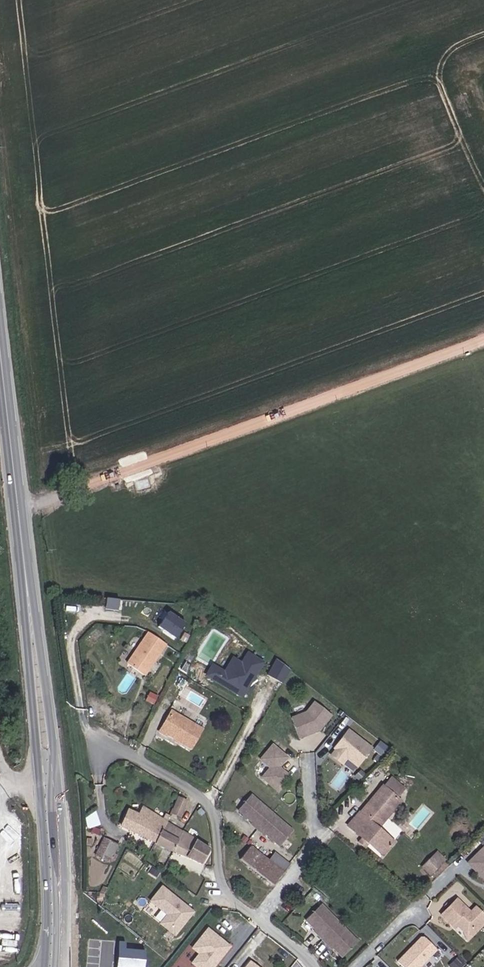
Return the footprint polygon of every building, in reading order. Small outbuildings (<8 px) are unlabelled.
[(180,638),(188,620),(168,610),(160,628),(180,638)] [(172,645),(155,631),(130,662),(147,676),(153,670),(152,662),(160,660),(172,645)] [(270,658),(255,649),(249,659),(241,654),(232,668),(220,661),(214,671),(250,692),(270,658)] [(293,677),(300,665),(286,654),(278,668),(293,677)] [(329,723),(341,708),(324,694),(316,705),(301,710),(309,731),(329,723)] [(179,713),(167,730),(194,749),(207,731),(179,713)] [(379,742),(355,721),(340,738),(341,740),(352,749),(364,760),(379,742)] [(352,749),(341,740),(337,745),(347,755),(352,749)] [(288,763),(297,754),(283,741),(270,755),(280,764),(271,773),(287,788),(300,774),(288,763)] [(178,793),(166,818),(182,826),(194,801),(178,793)] [(291,830),(251,794),(238,808),(251,821),(250,822),(262,834),(264,832),(277,845),(291,830)] [(381,828),(376,824),(386,812),(374,800),(365,810),(364,808),(357,817),(366,825),(359,832),(387,856),(398,843),(381,828)] [(154,841),(164,821),(164,819),(143,807),(140,812),(129,807),(121,823),(154,841)] [(391,816),(386,812),(376,824),(381,828),(391,816)] [(359,832),(366,825),(357,817),(350,825),(359,832)] [(164,821),(154,841),(174,851),(175,850),(185,831),(165,819),(164,821)] [(185,831),(175,850),(200,865),(211,845),(185,831)] [(95,853),(100,857),(107,862),(119,847),(112,842),(106,837),(95,853)] [(249,847),(240,861),(277,886),(294,863),(276,851),(269,860),(249,847)] [(470,861),(483,875),(483,847),(470,861)] [(431,873),(443,862),(446,859),(439,852),(436,855),(424,866),(431,873)] [(194,908),(163,882),(151,897),(167,910),(160,919),(175,931),(194,908)] [(458,897),(442,912),(453,923),(455,921),(464,929),(472,929),(481,921),(483,924),(483,923),(483,913),(477,905),(471,911),(458,897)] [(359,938),(321,900),(307,914),(320,927),(318,928),(330,941),(331,939),(344,952),(359,938)] [(468,939),(483,924),(481,921),(472,929),(464,929),(468,939)] [(208,925),(192,944),(199,950),(191,959),(201,966),(210,966),(230,943),(208,925)] [(422,935),(398,958),(407,966),(418,966),(438,947),(426,935),(422,935)] [(124,944),(124,938),(117,937),(116,948),(120,949),(120,944),(124,944)] [(144,946),(124,944),(120,944),(120,949),(116,948),(116,950),(119,950),(119,957),(115,957),(115,958),(119,959),(118,966),(142,966),(144,946)] [(250,958),(243,966),(261,966),(250,958)] [(464,964),(459,959),(450,966),(461,966),(464,964)]
